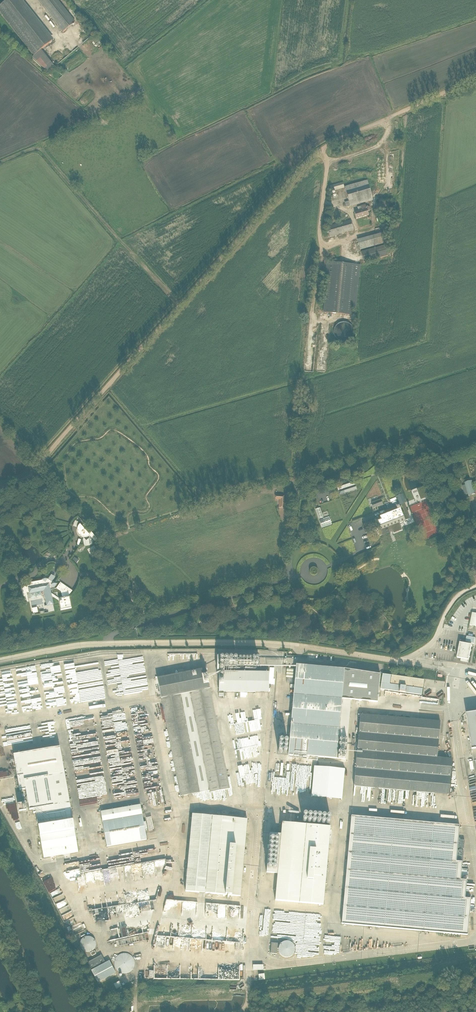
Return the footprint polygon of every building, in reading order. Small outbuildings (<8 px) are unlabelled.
[(22,0),(7,0),(0,5),(0,14),(34,56),(41,50),(53,40),(22,0)] [(63,32),(75,22),(57,0),(37,0),(63,32)] [(55,67),(41,50),(34,56),(32,57),(48,72),(55,67)] [(345,202),(346,207),(373,200),(367,180),(345,187),(349,201),(345,202)] [(330,186),(331,191),(344,187),(343,183),(330,186)] [(375,204),(378,213),(390,209),(388,200),(375,204)] [(356,219),(369,215),(368,211),(371,210),(370,206),(368,207),(368,206),(366,206),(366,204),(360,206),(361,206),(357,207),(358,211),(354,212),(356,219)] [(327,227),(329,236),(353,230),(351,220),(327,227)] [(357,240),(360,250),(385,243),(382,233),(357,240)] [(361,252),(364,262),(388,256),(385,245),(361,252)] [(352,310),(356,311),(360,266),(325,263),(325,261),(324,261),(323,277),(327,277),(324,312),(352,315),(352,310)] [(352,336),(352,334),(352,332),(351,331),(350,329),(349,327),(348,326),(345,325),(343,324),(342,324),(339,325),(338,325),(337,326),(335,327),(333,329),(333,330),(332,332),(332,334),(332,336),(333,338),(334,340),(335,342),(336,343),(338,344),(341,344),(342,344),(344,344),(346,344),(347,343),(349,341),(350,340),(351,338),(352,336)] [(468,494),(468,495),(475,494),(472,481),(465,483),(465,485),(462,486),(464,495),(468,494)] [(342,486),(344,493),(357,489),(354,482),(342,486)] [(396,496),(399,505),(403,503),(406,502),(402,494),(396,496)] [(284,499),(284,495),(276,495),(275,495),(275,498),(276,498),(275,499),(279,500),(278,507),(284,508),(285,499),(284,499)] [(383,498),(372,502),(372,503),(371,504),(373,508),(382,504),(381,500),(384,499),(383,498)] [(398,523),(405,521),(402,514),(401,515),(398,509),(382,516),(375,519),(375,520),(374,520),(378,528),(364,533),(365,535),(379,530),(379,531),(392,526),(398,523)] [(320,520),(322,528),(332,524),(329,516),(320,520)] [(82,526),(80,524),(79,525),(78,526),(77,528),(77,529),(77,531),(78,532),(78,533),(79,535),(80,536),(82,537),(83,537),(85,537),(86,537),(88,537),(90,536),(95,541),(97,538),(84,524),(82,526)] [(48,613),(54,611),(53,605),(54,605),(52,596),(59,601),(61,610),(72,608),(69,597),(60,599),(51,593),(50,588),(51,588),(51,587),(51,586),(54,587),(57,584),(53,581),(52,582),(48,579),(44,576),(42,580),(42,581),(28,583),(26,585),(24,587),(23,589),(23,591),(22,593),(23,597),(25,600),(28,602),(29,602),(27,594),(29,593),(29,594),(30,594),(31,599),(41,597),(40,592),(44,591),(47,606),(45,606),(45,609),(48,609),(48,613)] [(72,590),(60,582),(56,588),(54,588),(54,587),(51,588),(52,593),(57,593),(58,597),(69,595),(72,590)] [(471,645),(473,638),(472,638),(473,635),(472,635),(473,633),(469,633),(468,634),(469,634),(468,637),(467,637),(465,644),(460,642),(457,657),(461,658),(460,661),(468,662),(472,645),(471,645)] [(66,673),(68,694),(80,693),(81,702),(86,699),(83,697),(85,693),(90,692),(88,678),(95,691),(103,687),(96,684),(97,683),(91,674),(89,674),(88,670),(93,661),(93,666),(97,665),(95,669),(93,666),(94,672),(96,671),(96,676),(100,668),(94,658),(74,660),(75,666),(69,669),(71,672),(66,673)] [(45,667),(40,668),(45,697),(49,696),(50,702),(46,703),(46,706),(60,704),(59,703),(61,701),(60,697),(64,697),(65,695),(63,693),(65,691),(63,680),(60,681),(60,678),(56,675),(51,671),(61,670),(60,665),(50,666),(49,663),(45,664),(45,667)] [(338,737),(345,669),(296,665),(294,685),(290,684),(290,687),(294,688),(288,754),(309,756),(309,760),(318,760),(318,757),(345,759),(347,738),(338,737)] [(19,672),(16,672),(21,703),(26,702),(28,710),(42,707),(37,670),(34,670),(33,666),(18,668),(19,672)] [(219,671),(219,696),(224,696),(224,692),(269,692),(269,672),(269,668),(245,668),(245,672),(236,671),(236,668),(228,668),(228,671),(219,671)] [(210,793),(229,789),(205,669),(157,679),(180,796),(209,790),(210,793)] [(423,680),(383,674),(380,689),(421,695),(423,680)] [(113,685),(109,685),(110,695),(116,694),(116,691),(119,691),(119,692),(121,691),(121,688),(114,690),(113,685)] [(257,709),(236,712),(239,732),(242,731),(242,732),(260,729),(257,709)] [(466,714),(475,777),(475,712),(466,714)] [(360,714),(354,786),(449,795),(452,759),(437,757),(440,721),(360,714)] [(255,736),(241,738),(243,748),(235,749),(236,760),(255,757),(254,747),(258,746),(257,739),(255,740),(255,736)] [(14,754),(20,790),(26,789),(29,809),(32,809),(33,813),(36,812),(43,858),(78,852),(60,747),(14,754)] [(344,768),(313,766),(311,796),(342,799),(344,768)] [(97,796),(107,794),(103,774),(95,775),(89,776),(90,778),(88,779),(88,781),(84,781),(85,788),(78,790),(80,803),(97,800),(97,796)] [(19,812),(26,811),(25,803),(17,804),(19,812)] [(140,804),(100,811),(107,847),(146,840),(140,804)] [(241,896),(248,818),(192,815),(185,891),(241,896)] [(459,826),(352,816),(342,924),(467,935),(470,900),(465,900),(467,882),(460,881),(462,863),(456,862),(459,826)] [(16,825),(18,831),(23,829),(20,818),(14,820),(15,825),(16,825)] [(330,827),(282,822),(281,834),(270,833),(266,873),(277,874),(275,900),(323,905),(330,827)] [(53,898),(67,930),(70,929),(73,935),(83,930),(80,923),(77,924),(64,893),(53,898)] [(209,922),(221,922),(221,916),(217,916),(218,904),(210,903),(209,922)] [(125,906),(120,906),(121,914),(125,913),(125,914),(132,913),(131,904),(125,905),(125,906)] [(95,946),(96,944),(95,943),(95,941),(94,940),(93,939),(92,938),(91,937),(90,937),(88,937),(87,937),(86,937),(84,938),(83,939),(82,940),(81,941),(81,942),(81,944),(81,945),(81,947),(82,948),(83,949),(84,950),(85,951),(86,951),(88,951),(89,951),(91,951),(92,950),(93,949),(94,948),(95,947),(95,946)] [(286,956),(288,956),(291,955),(293,953),(294,951),(294,948),(294,945),(292,943),(290,941),(287,940),(285,940),(282,941),(280,943),(279,945),(278,947),(278,950),(279,952),(281,954),(283,956),(286,956)] [(241,945),(232,944),(232,955),(241,956),(241,945)] [(134,965),(134,963),(134,961),(134,959),(133,958),(132,956),(130,955),(129,954),(127,954),(125,953),(123,953),(121,954),(120,955),(118,956),(117,957),(115,961),(115,963),(115,965),(115,967),(116,968),(117,970),(119,971),(121,972),(122,973),(124,973),(126,973),(128,973),(130,972),(132,970),(133,969),(134,967),(134,965)] [(87,962),(98,982),(115,973),(109,961),(105,962),(101,955),(87,962)] [(257,959),(252,965),(256,968),(261,962),(257,959)]
